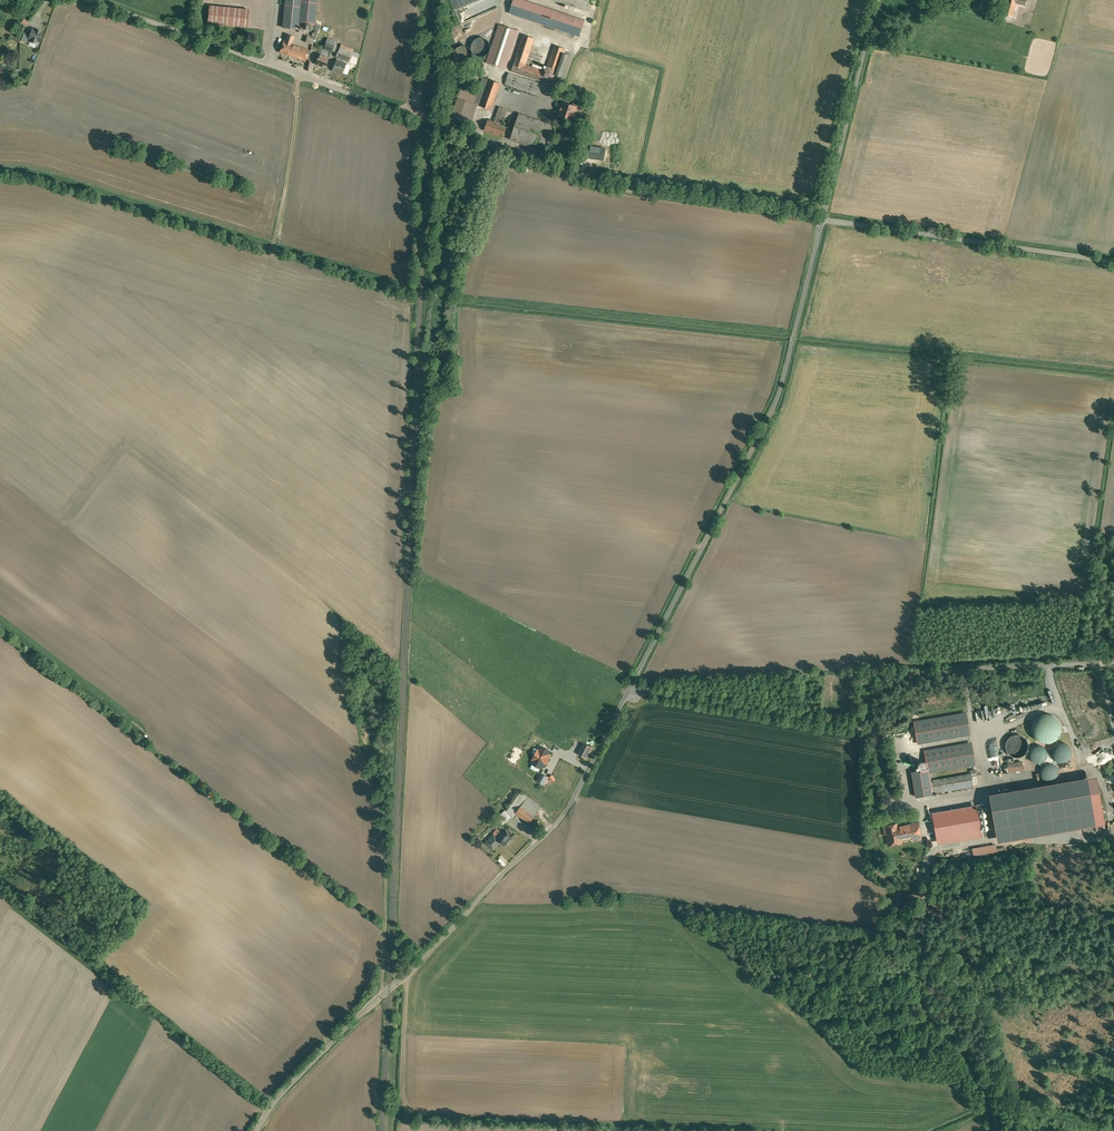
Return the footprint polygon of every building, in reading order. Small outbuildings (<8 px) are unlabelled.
[(282,27),(299,29),(299,32),(304,32),(305,30),(312,30),(313,23),(315,24),(317,0),(285,0),(282,27)] [(525,0),(513,0),(509,12),(579,36),(584,20),(525,0)] [(587,11),(591,0),(554,0),(587,11)] [(1004,13),(1013,15),(1017,2),(1026,4),(1027,0),(1008,0),(1004,13)] [(249,10),(210,5),(208,24),(247,28),(249,10)] [(42,17),(38,22),(43,26),(46,20),(42,17)] [(320,26),(316,24),(312,36),(316,38),(320,26)] [(499,24),(486,62),(505,69),(518,30),(499,24)] [(35,30),(33,29),(30,36),(29,40),(31,41),(31,42),(37,44),(37,43),(40,44),(44,33),(41,32),(41,31),(35,29),(35,30)] [(29,40),(30,36),(24,34),(21,42),(27,44),(29,40)] [(295,37),(287,34),(280,52),(306,61),(306,59),(309,50),(293,44),(295,37)] [(511,71),(554,85),(557,75),(564,53),(566,48),(554,45),(546,71),(526,65),(534,39),(522,35),(511,71)] [(306,42),(314,44),(315,38),(308,36),(306,42)] [(487,54),(489,52),(490,49),(490,45),(489,43),(488,40),(486,39),(483,38),(480,38),(477,38),(475,40),(473,42),(472,45),(472,48),(473,51),(475,54),(477,56),(481,56),(484,56),(487,54)] [(334,45),(325,43),(323,50),(331,53),(334,45)] [(468,61),(471,59),(472,57),(472,54),(472,51),(470,48),(468,46),(465,45),(462,45),(460,46),(457,48),(455,50),(454,53),(454,56),(455,59),(457,61),(460,62),(463,63),(466,63),(468,61)] [(353,51),(340,46),(336,57),(349,62),(353,51)] [(568,54),(564,53),(557,75),(561,76),(568,54)] [(328,59),(318,55),(314,65),(325,68),(328,59)] [(331,70),(343,74),(347,63),(335,59),(331,70)] [(539,96),(543,84),(509,73),(505,84),(539,96)] [(500,83),(483,77),(478,92),(474,103),(477,105),(491,109),(500,83)] [(474,103),(478,92),(462,86),(451,118),(470,125),(477,105),(474,103)] [(563,101),(558,116),(573,122),(574,120),(577,121),(579,115),(576,114),(579,107),(563,101)] [(499,107),(494,122),(502,125),(507,109),(499,107)] [(509,140),(535,149),(544,122),(519,114),(509,140)] [(488,120),(484,131),(503,137),(507,127),(502,125),(494,122),(488,120)] [(586,150),(585,157),(590,158),(590,157),(604,159),(605,150),(595,148),(595,147),(587,146),(586,150)] [(919,719),(923,744),(971,737),(967,711),(919,719)] [(1047,742),(1052,741),(1057,739),(1060,735),(1061,731),(1062,726),(1061,722),(1058,718),(1055,715),(1051,713),(1047,713),(1042,714),(1037,716),(1034,720),(1032,725),(1032,730),(1034,735),(1038,739),(1042,742),(1047,742)] [(1020,757),(1024,755),(1026,753),(1028,749),(1029,745),(1028,742),(1026,738),(1023,736),(1019,734),(1016,734),(1012,735),(1009,737),(1006,740),(1005,744),(1005,748),(1007,752),(1009,755),(1013,757),(1016,757),(1020,757)] [(972,744),(924,752),(928,773),(928,776),(930,775),(976,768),(972,744)] [(582,745),(578,756),(587,760),(592,749),(582,745)] [(535,750),(532,765),(544,767),(545,764),(549,765),(553,748),(540,746),(539,751),(535,750)] [(1030,759),(1032,761),(1034,763),(1037,764),(1040,764),(1042,764),(1043,763),(1045,762),(1047,760),(1047,757),(1047,754),(1046,751),(1045,749),(1042,748),(1040,747),(1037,747),(1034,748),(1031,750),(1030,753),(1030,756),(1030,759)] [(1054,759),(1055,761),(1057,763),(1060,764),(1063,764),(1066,764),(1068,762),(1070,760),(1071,757),(1071,754),(1070,751),(1068,749),(1066,747),(1063,747),(1060,747),(1057,748),(1055,750),(1053,753),(1053,754),(1053,756),(1054,759)] [(1053,754),(1047,754),(1047,757),(1047,760),(1045,762),(1043,763),(1044,766),(1047,765),(1050,765),(1053,765),(1055,767),(1057,763),(1055,761),(1054,759),(1053,756),(1053,754)] [(998,757),(992,759),(994,767),(1000,766),(998,757)] [(1022,763),(1007,765),(1009,774),(1023,772),(1022,763)] [(1041,777),(1042,779),(1045,781),(1048,782),(1050,782),(1053,782),(1055,780),(1057,778),(1058,775),(1058,772),(1057,769),(1055,767),(1053,765),(1050,765),(1047,765),(1044,766),(1042,768),(1041,771),(1040,774),(1041,777)] [(928,776),(928,773),(913,775),(917,799),(933,796),(933,794),(931,781),(930,775),(928,776)] [(548,778),(541,774),(537,783),(544,786),(548,778)] [(974,788),(972,775),(971,775),(931,781),(933,794),(974,788)] [(990,799),(998,845),(1105,827),(1097,781),(990,799)] [(528,798),(516,815),(529,825),(542,808),(528,798)] [(985,807),(977,808),(979,815),(986,814),(985,807)] [(977,808),(933,816),(937,843),(982,835),(979,815),(977,808)] [(499,816),(505,823),(512,816),(506,810),(499,816)] [(919,822),(882,828),(885,843),(887,842),(888,848),(903,846),(902,842),(912,840),(913,843),(922,842),(919,822)] [(504,830),(497,838),(502,843),(505,846),(513,838),(504,830)] [(493,835),(484,845),(493,853),(502,843),(497,838),(493,835)] [(997,845),(973,847),(974,856),(996,853),(996,851),(998,850),(997,845)]
